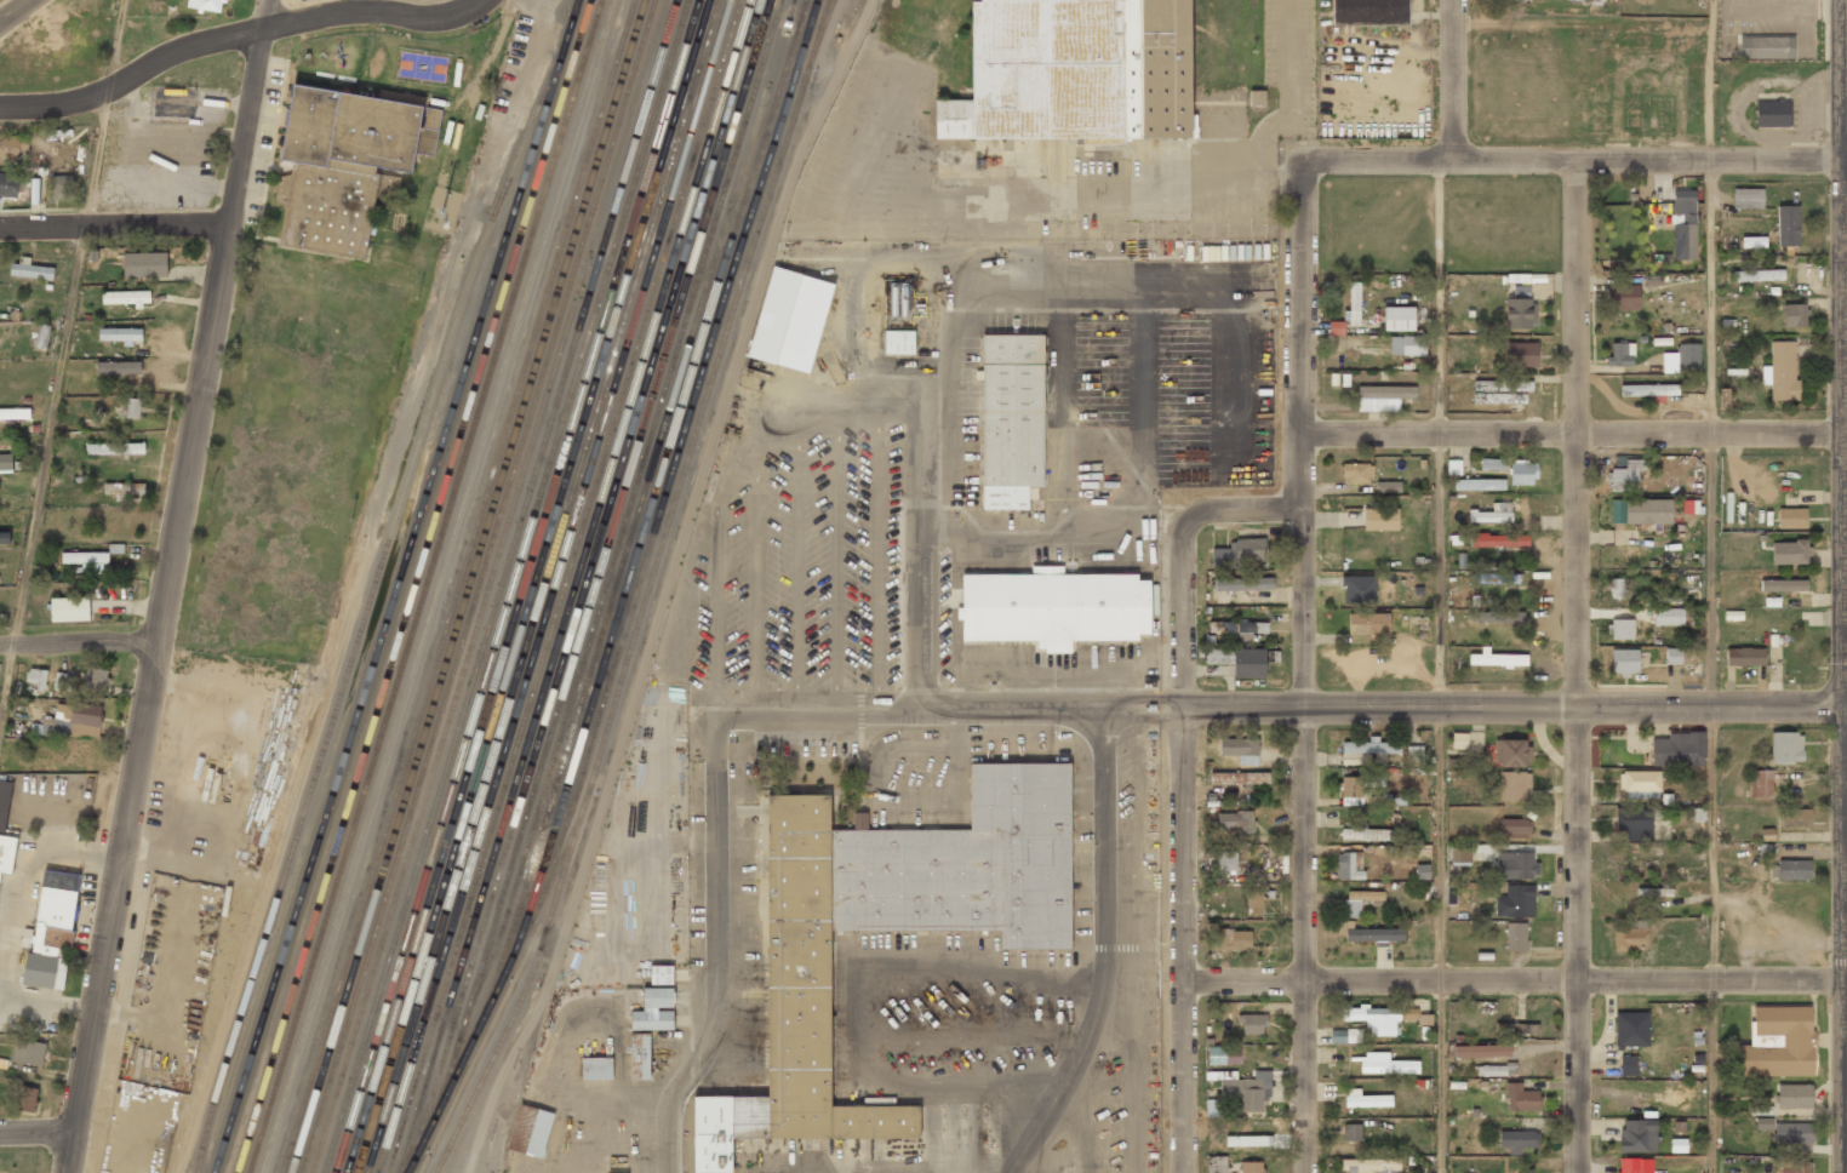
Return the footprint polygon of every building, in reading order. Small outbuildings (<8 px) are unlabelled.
[(187,6),(198,8),(196,13),(201,13),(202,10),(219,13),(222,2),(227,4),(227,0),(188,0),(187,6)] [(933,138),(1188,137),(1187,0),(980,0),(980,1),(970,1),(971,98),(933,98),(933,138)] [(1407,25),(1407,0),(1332,0),(1332,25),(1407,25)] [(1794,59),(1794,37),(1739,37),(1739,59),(1794,59)] [(295,84),(280,159),(292,161),(326,167),(328,158),(377,166),(411,173),(414,151),(433,155),(441,110),(295,84)] [(1249,91),(1249,106),(1265,106),(1265,91),(1249,91)] [(1755,101),(1755,127),(1790,127),(1790,102),(1755,101)] [(17,160),(18,150),(28,151),(30,138),(0,133),(0,158),(17,160)] [(292,161),(290,174),(278,177),(275,201),(284,207),(276,245),(365,259),(373,210),(398,214),(405,178),(376,173),(377,166),(328,158),(326,167),(292,161)] [(16,199),(17,191),(22,193),(24,177),(0,173),(0,195),(16,199)] [(51,176),(52,199),(74,199),(73,174),(51,176)] [(1732,208),(1763,209),(1763,189),(1733,188),(1732,208)] [(1673,260),(1697,260),(1695,190),(1671,191),(1673,260)] [(1799,206),(1777,206),(1777,246),(1799,246),(1799,206)] [(1765,249),(1766,237),(1742,237),(1741,248),(1765,249)] [(87,250),(86,259),(96,261),(97,250),(87,250)] [(122,253),(122,277),(166,276),(166,252),(122,253)] [(10,263),(8,275),(53,280),(55,268),(10,263)] [(773,267),(747,356),(807,374),(834,285),(773,267)] [(1733,282),(1784,280),(1784,270),(1732,271),(1733,282)] [(1360,282),(1348,282),(1347,324),(1360,324),(1360,282)] [(889,316),(907,316),(907,284),(890,284),(889,316)] [(1639,311),(1640,285),(1606,284),(1605,310),(1639,311)] [(1536,328),(1536,303),(1529,303),(1530,286),(1513,286),(1513,299),(1505,299),(1505,328),(1536,328)] [(102,292),(102,304),(135,303),(135,309),(142,309),(142,303),(150,303),(149,291),(102,292)] [(1806,304),(1782,305),(1783,328),(1806,327),(1806,304)] [(1414,308),(1383,307),(1383,331),(1414,331),(1414,308)] [(10,310),(8,320),(18,320),(19,311),(10,310)] [(1343,322),(1329,322),(1329,334),(1343,334),(1343,322)] [(38,324),(34,347),(46,349),(50,326),(38,324)] [(98,328),(98,341),(122,341),(122,347),(132,347),(132,341),(142,341),(142,328),(98,328)] [(884,331),(884,354),(914,354),(914,331),(884,331)] [(983,336),(983,508),(1028,509),(1028,487),(1042,487),(1042,336),(983,336)] [(1402,355),(1425,356),(1426,336),(1402,336),(1402,355)] [(1538,367),(1538,342),(1505,343),(1505,367),(1538,367)] [(1796,400),(1795,342),(1769,342),(1769,366),(1761,366),(1761,385),(1770,385),(1770,401),(1796,400)] [(1633,366),(1633,343),(1611,343),(1611,366),(1633,366)] [(1701,370),(1700,344),(1677,344),(1678,370),(1701,370)] [(96,362),(96,373),(141,373),(141,361),(96,362)] [(1473,404),(1526,405),(1526,392),(1532,392),(1532,381),(1473,380),(1473,404)] [(1678,385),(1620,385),(1620,397),(1678,396),(1678,385)] [(1416,386),(1357,387),(1357,412),(1399,412),(1399,398),(1416,398),(1416,386)] [(120,397),(118,417),(139,419),(142,400),(120,397)] [(30,419),(29,408),(0,409),(0,420),(30,419)] [(85,444),(86,454),(144,453),(144,442),(85,444)] [(12,473),(12,453),(0,454),(0,473),(12,473)] [(1480,470),(1504,470),(1505,459),(1480,459),(1480,470)] [(1646,460),(1624,460),(1625,469),(1611,469),(1611,492),(1638,492),(1637,471),(1646,471),(1646,460)] [(1536,462),(1510,461),(1510,485),(1536,485),(1536,462)] [(1371,463),(1342,464),(1343,484),(1371,484),(1371,463)] [(1453,480),(1454,491),(1505,490),(1504,479),(1453,480)] [(103,483),(103,493),(114,493),(114,500),(139,500),(139,493),(144,493),(144,482),(103,483)] [(1376,493),(1400,492),(1400,482),(1375,482),(1376,493)] [(1671,499),(1611,500),(1611,524),(1672,523),(1671,499)] [(1512,503),(1492,502),(1492,514),(1479,513),(1479,522),(1511,522),(1512,503)] [(1398,509),(1363,508),(1363,531),(1398,531),(1398,509)] [(1807,509),(1778,508),(1777,529),(1806,529),(1807,509)] [(8,543),(8,532),(0,532),(0,543),(8,543)] [(1529,548),(1530,535),(1470,534),(1470,547),(1529,548)] [(1212,567),(1266,565),(1266,538),(1231,539),(1231,548),(1212,549),(1212,567)] [(1771,564),(1809,564),(1809,541),(1771,541),(1771,564)] [(108,553),(123,554),(123,544),(109,544),(108,553)] [(61,553),(61,562),(81,562),(81,573),(103,573),(103,563),(108,563),(108,553),(61,553)] [(962,576),(962,607),(957,607),(957,619),(962,619),(962,640),(1036,640),(1036,648),(1042,648),(1042,653),(1070,653),(1070,642),(1138,641),(1138,635),(1149,635),(1149,580),(1137,580),(1137,574),(1062,574),(1062,567),(1031,567),(1031,574),(962,576)] [(1273,590),(1272,576),(1214,578),(1214,591),(1273,590)] [(1375,576),(1343,577),(1344,604),(1376,604),(1375,576)] [(1624,580),(1610,580),(1609,597),(1623,598),(1624,580)] [(1760,581),(1760,592),(1807,591),(1806,580),(1760,581)] [(50,597),(51,622),(88,620),(88,596),(50,597)] [(1523,624),(1524,610),(1479,609),(1480,606),(1466,605),(1465,622),(1523,624)] [(1683,609),(1654,608),(1654,625),(1683,626),(1683,609)] [(1348,614),(1348,635),(1389,634),(1389,613),(1348,614)] [(1634,640),(1634,620),(1609,619),(1609,639),(1634,640)] [(1267,634),(1267,623),(1209,622),(1209,632),(1267,634)] [(1488,654),(1488,647),(1480,646),(1480,655),(1469,654),(1469,666),(1527,666),(1527,655),(1488,654)] [(1681,665),(1682,649),(1666,648),(1665,664),(1681,665)] [(1726,649),(1726,666),(1764,666),(1763,648),(1726,649)] [(1265,649),(1205,649),(1205,663),(1233,664),(1233,678),(1264,678),(1265,649)] [(1639,650),(1611,649),(1611,674),(1638,674),(1639,650)] [(29,668),(29,671),(27,671),(25,681),(34,682),(33,690),(44,692),(47,670),(29,668)] [(86,668),(82,690),(103,693),(104,685),(108,686),(109,677),(107,677),(107,670),(86,668)] [(55,671),(52,690),(64,691),(67,674),(55,671)] [(74,702),(73,706),(56,703),(53,717),(42,717),(42,725),(30,723),(29,734),(98,737),(103,706),(74,702)] [(1651,739),(1652,767),(1706,766),(1705,732),(1667,733),(1667,739),(1651,739)] [(1770,733),(1770,763),(1802,763),(1803,733),(1770,733)] [(1341,742),(1342,761),(1385,760),(1385,754),(1400,754),(1400,742),(1379,743),(1379,737),(1369,737),(1369,742),(1341,742)] [(1259,739),(1220,738),(1219,756),(1238,756),(1238,765),(1258,766),(1259,739)] [(1528,767),(1528,740),(1494,740),(1494,767),(1528,767)] [(1422,747),(1407,747),(1407,762),(1422,762),(1422,747)] [(693,1172),(732,1172),(732,1138),(919,1138),(919,1106),(830,1106),(830,931),(1000,931),(1000,948),(1069,948),(1069,763),(970,763),(970,830),(867,830),(867,813),(852,813),(852,830),(830,830),(830,795),(766,795),(767,1097),(692,1097),(693,1172)] [(1772,770),(1749,771),(1749,797),(1773,797),(1772,770)] [(1660,771),(1620,772),(1621,799),(1660,799),(1660,771)] [(1269,773),(1210,772),(1210,784),(1269,784),(1269,773)] [(1499,801),(1529,800),(1529,772),(1499,773),(1499,801)] [(1363,806),(1363,778),(1340,778),(1340,806),(1363,806)] [(11,876),(17,837),(4,835),(12,783),(0,781),(0,874),(11,876)] [(1652,841),(1652,808),(1615,808),(1615,830),(1626,830),(1626,841),(1652,841)] [(1811,809),(1781,808),(1780,827),(1811,827),(1811,809)] [(1218,812),(1218,831),(1253,832),(1253,813),(1218,812)] [(1501,837),(1530,838),(1531,820),(1502,819),(1501,837)] [(1366,829),(1366,821),(1351,820),(1351,829),(1341,829),(1341,840),(1393,841),(1393,830),(1366,829)] [(1451,862),(1469,862),(1470,848),(1451,847),(1451,862)] [(1216,873),(1237,873),(1237,852),(1216,852),(1216,873)] [(1362,880),(1363,853),(1336,852),(1336,879),(1362,880)] [(1532,853),(1497,852),(1497,879),(1539,879),(1539,863),(1532,863),(1532,853)] [(1810,880),(1810,861),(1777,860),(1777,879),(1810,880)] [(44,871),(34,935),(32,935),(33,929),(23,927),(19,946),(29,948),(30,943),(32,943),(30,951),(25,951),(21,984),(63,991),(73,931),(69,931),(78,876),(44,871)] [(1496,917),(1534,918),(1535,885),(1505,885),(1505,896),(1496,896),(1496,917)] [(1344,918),(1360,918),(1360,900),(1384,901),(1384,892),(1345,891),(1344,918)] [(1247,908),(1261,908),(1261,892),(1247,892),(1247,908)] [(1614,949),(1647,949),(1647,921),(1625,921),(1625,926),(1614,926),(1614,949)] [(1527,951),(1527,923),(1506,922),(1505,950),(1527,951)] [(1404,929),(1345,930),(1345,942),(1376,941),(1376,943),(1405,943),(1404,929)] [(1250,930),(1219,930),(1219,950),(1250,950),(1250,930)] [(651,985),(672,984),(672,965),(650,966),(651,985)] [(673,988),(642,988),(642,1011),(630,1011),(631,1030),(673,1030),(673,1009),(673,988)] [(1341,1007),(1341,1021),(1368,1021),(1367,1036),(1395,1037),(1395,1022),(1400,1022),(1400,1008),(1341,1007)] [(1751,1007),(1750,1045),(1738,1045),(1737,1076),(1811,1077),(1812,1008),(1751,1007)] [(1648,1012),(1614,1013),(1615,1048),(1648,1047),(1648,1012)] [(1265,1015),(1237,1015),(1237,1024),(1243,1024),(1243,1034),(1265,1035),(1265,1015)] [(1538,1034),(1538,1023),(1497,1024),(1497,1035),(1538,1034)] [(1330,1030),(1330,1044),(1361,1043),(1361,1029),(1330,1030)] [(630,1080),(650,1080),(649,1033),(630,1034),(630,1080)] [(15,1038),(11,1060),(41,1065),(45,1045),(15,1038)] [(1454,1046),(1454,1058),(1510,1057),(1510,1045),(1454,1046)] [(1240,1065),(1239,1046),(1207,1047),(1207,1066),(1240,1065)] [(1418,1061),(1389,1061),(1389,1053),(1361,1052),(1361,1073),(1418,1074),(1418,1061)] [(1636,1056),(1620,1056),(1620,1076),(1637,1076),(1636,1056)] [(612,1058),(581,1058),(581,1079),(612,1080),(612,1058)] [(1540,1110),(1540,1091),(1521,1091),(1521,1083),(1507,1083),(1507,1111),(1540,1110)] [(1777,1085),(1777,1109),(1812,1108),(1811,1084),(1777,1085)] [(17,1085),(12,1109),(33,1112),(36,1089),(17,1085)] [(1392,1095),(1360,1096),(1360,1089),(1345,1089),(1345,1107),(1392,1107),(1392,1095)] [(520,1104),(507,1149),(539,1158),(553,1114),(520,1104)] [(1756,1119),(1756,1130),(1772,1129),(1772,1118),(1756,1119)] [(1620,1121),(1620,1153),(1656,1152),(1656,1120),(1620,1121)] [(1812,1123),(1773,1124),(1774,1144),(1812,1143),(1812,1123)] [(1360,1142),(1360,1124),(1343,1124),(1343,1142),(1360,1142)] [(1508,1155),(1522,1155),(1522,1147),(1539,1147),(1538,1131),(1498,1131),(1499,1148),(1508,1148),(1508,1155)] [(1207,1156),(1207,1172),(1226,1172),(1227,1157),(1207,1156)] [(1618,1159),(1618,1172),(1652,1172),(1652,1158),(1618,1159)] [(1341,1171),(1344,1171),(1344,1172),(1401,1172),(1401,1159),(1341,1159),(1341,1171)] [(1779,1160),(1779,1172),(1810,1172),(1810,1160),(1779,1160)] [(1262,1162),(1240,1162),(1241,1172),(1262,1172),(1262,1162)]
